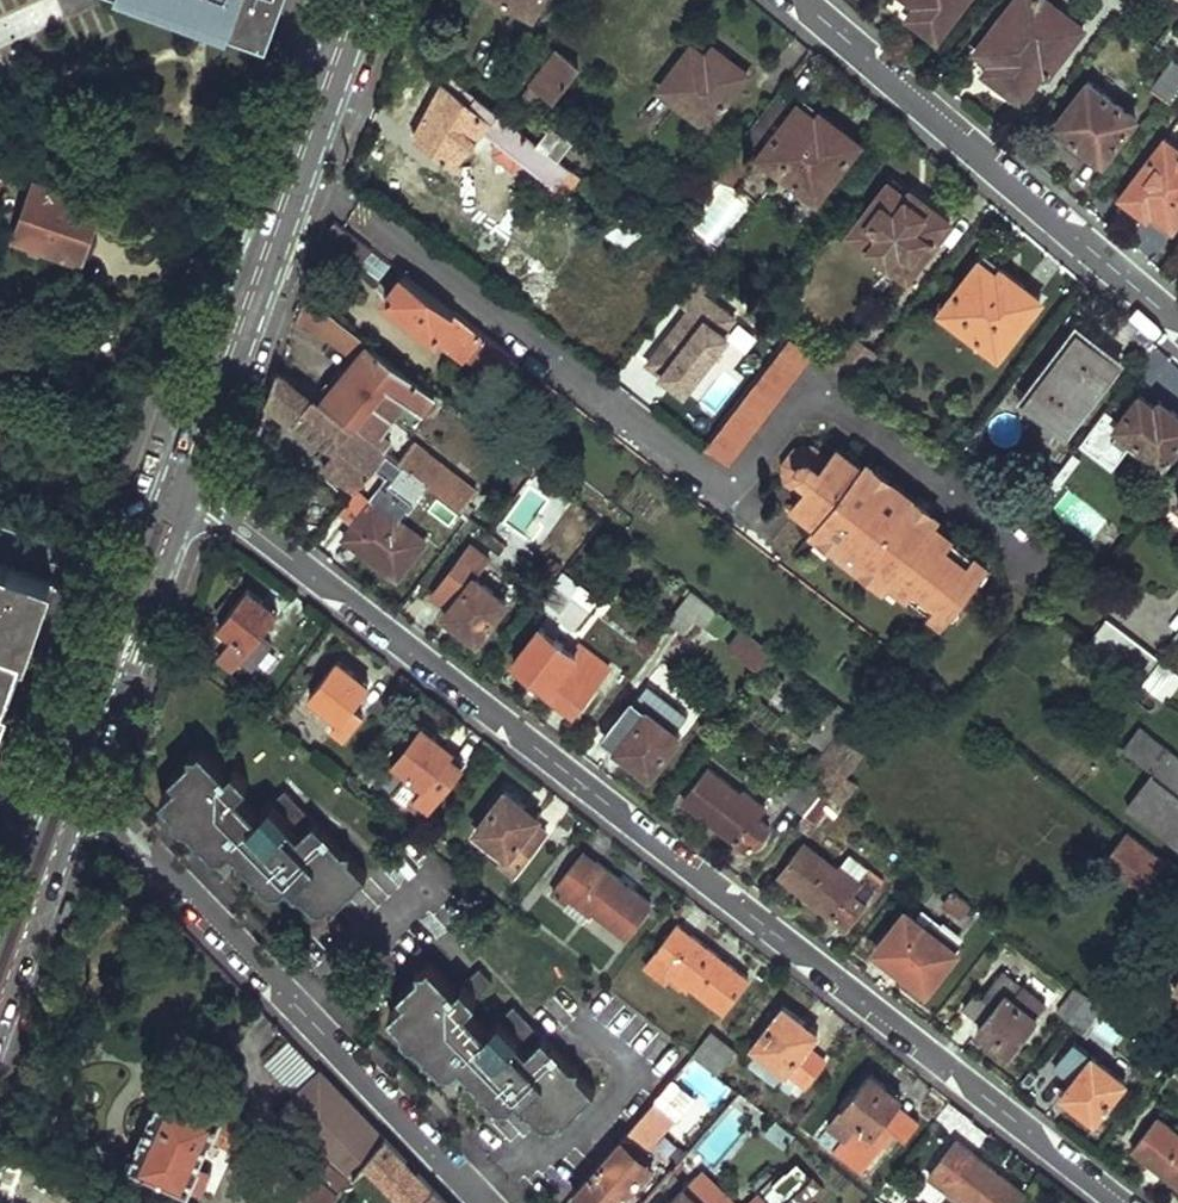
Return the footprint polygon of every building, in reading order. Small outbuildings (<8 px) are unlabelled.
[(281,13),(279,15),(277,17),(274,18),(270,18),(265,16),(268,10),(260,7),(257,0),(145,0),(266,50),(281,13)] [(260,7),(268,10),(265,16),(270,18),(274,18),(277,17),(279,15),(281,13),(282,10),(285,0),(257,0),(260,7)] [(534,12),(540,0),(508,0),(534,12)] [(938,34),(963,0),(918,0),(925,6),(916,18),(938,34)] [(1083,28),(1047,0),(1016,0),(978,50),(1008,73),(1000,85),(1022,100),(1045,69),(1050,71),(1083,28)] [(691,44),(659,87),(706,123),(746,71),(726,55),(719,64),(691,44)] [(574,73),(578,66),(557,49),(522,96),(531,103),(543,88),(555,96),(574,73)] [(1175,58),(1153,87),(1170,102),(1177,91),(1177,61),(1175,58)] [(537,143),(448,74),(414,135),(453,164),(484,129),(498,140),(496,152),(513,167),(526,161),(558,186),(565,176),(575,183),(581,176),(563,163),(558,159),(537,143)] [(1136,116),(1089,80),(1057,122),(1104,157),(1136,116)] [(780,171),(816,198),(858,140),(838,125),(830,135),(814,122),(818,118),(798,104),(796,106),(778,92),(745,134),(764,148),(759,155),(755,159),(736,145),(717,170),(757,201),(780,171)] [(537,143),(558,159),(572,140),(552,125),(537,143)] [(1151,208),(1173,224),(1177,217),(1177,146),(1165,136),(1131,181),(1156,201),(1151,208)] [(14,236),(78,258),(102,185),(39,163),(14,236)] [(904,278),(948,218),(928,203),(921,213),(904,200),(907,196),(887,181),(886,183),(853,227),(847,235),(869,252),(904,278)] [(334,219),(326,240),(358,264),(370,249),(334,219)] [(978,261),(939,311),(995,355),(1039,297),(1018,281),(1010,290),(995,278),(996,274),(978,261)] [(519,362),(404,273),(386,298),(434,337),(440,331),(456,343),(464,334),(513,371),(519,362)] [(685,398),(741,318),(688,280),(671,304),(680,310),(640,366),(685,398)] [(306,293),(297,317),(350,351),(361,336),(306,293)] [(811,355),(786,335),(701,445),(727,464),(811,355)] [(1063,347),(1022,401),(1064,432),(1118,359),(1090,337),(1075,354),(1063,347)] [(323,401),(353,424),(386,381),(423,409),(435,392),(369,342),(323,401)] [(279,367),(267,398),(333,451),(322,467),(353,491),(385,449),(353,424),(323,401),(279,367)] [(1116,423),(1142,444),(1138,449),(1159,466),(1177,439),(1177,414),(1169,408),(1166,412),(1139,393),(1116,423)] [(481,496),(413,444),(400,460),(422,479),(468,515),(481,496)] [(864,460),(859,466),(834,447),(826,457),(810,445),(794,448),(780,464),(782,482),(788,487),(796,477),(806,484),(798,494),(792,501),(817,521),(811,528),(818,534),(834,546),(862,567),(876,578),(885,585),(890,577),(896,582),(903,587),(944,619),(986,564),(946,534),(938,527),(933,523),(938,517),(929,510),(915,499),(887,478),(872,466),(864,460)] [(353,491),(335,515),(362,535),(356,544),(379,561),(377,564),(395,578),(423,540),(374,503),(393,477),(412,492),(422,479),(400,460),(385,449),(353,491)] [(872,466),(887,478),(892,472),(876,460),(872,466)] [(798,494),(806,484),(796,477),(788,487),(798,494)] [(530,532),(546,497),(527,488),(510,523),(530,532)] [(915,499),(929,510),(934,503),(919,492),(915,499)] [(938,527),(946,534),(951,527),(943,521),(938,527)] [(834,546),(818,534),(814,539),(830,551),(834,546)] [(52,578),(0,560),(0,726),(8,704),(2,701),(19,651),(25,653),(52,578)] [(460,567),(440,591),(453,602),(443,614),(474,638),(503,601),(460,567)] [(876,578),(862,567),(858,573),(871,583),(876,578)] [(586,607),(592,599),(560,574),(554,581),(572,595),(586,607)] [(69,584),(52,578),(25,653),(42,659),(69,584)] [(572,625),(586,607),(572,595),(554,581),(539,599),(572,625)] [(903,587),(896,582),(891,590),(898,595),(903,587)] [(248,586),(219,623),(248,647),(240,658),(251,667),(271,643),(259,632),(277,609),(248,586)] [(694,591),(668,621),(685,633),(695,620),(710,632),(724,614),(694,591)] [(572,715),(590,690),(589,689),(598,677),(573,657),(538,629),(512,663),(547,691),(546,695),(572,715)] [(747,684),(771,650),(743,631),(719,665),(747,684)] [(1137,683),(1159,662),(1133,641),(1113,665),(1137,683)] [(580,649),(573,657),(598,677),(605,669),(580,649)] [(337,658),(309,696),(338,719),(330,731),(344,741),(361,717),(349,706),(367,681),(337,658)] [(630,700),(673,732),(683,719),(640,687),(630,700)] [(630,700),(602,738),(648,772),(677,735),(673,732),(630,700)] [(853,713),(840,703),(813,739),(825,749),(853,713)] [(421,724),(392,760),(407,772),(398,783),(426,805),(459,762),(448,753),(451,748),(421,724)] [(1139,731),(1123,751),(1151,772),(1177,794),(1177,760),(1139,731)] [(177,776),(162,790),(213,845),(227,846),(232,840),(269,880),(282,880),(288,875),(314,901),(327,901),(332,896),(338,901),(370,870),(287,783),(261,807),(240,783),(250,773),(236,760),(229,767),(203,741),(172,770),(177,776)] [(407,772),(392,760),(382,771),(398,783),(407,772)] [(705,769),(681,800),(749,851),(766,827),(754,818),(763,807),(741,790),(738,795),(705,769)] [(42,773),(33,770),(26,792),(34,795),(42,773)] [(805,775),(799,772),(781,796),(803,814),(822,789),(813,783),(805,775)] [(1151,772),(1127,805),(1177,845),(1177,794),(1151,772)] [(803,814),(795,825),(815,841),(843,806),(840,803),(822,789),(803,814)] [(514,870),(544,831),(533,823),(537,816),(504,791),(476,827),(507,852),(500,859),(514,870)] [(1139,896),(1166,861),(1129,834),(1103,869),(1139,896)] [(779,874),(847,924),(882,879),(866,868),(856,879),(838,865),(835,869),(802,845),(779,874)] [(582,852),(563,877),(574,886),(565,897),(588,914),(591,911),(622,936),(648,904),(582,852)] [(77,897),(68,894),(61,916),(70,919),(77,897)] [(909,918),(886,949),(897,958),(894,964),(925,989),(954,952),(909,918)] [(675,927),(642,968),(662,983),(668,977),(684,990),(687,986),(720,1011),(744,979),(675,927)] [(402,991),(387,1007),(440,1062),(452,1063),(457,1057),(494,1097),(508,1097),(514,1092),(540,1118),(553,1118),(559,1112),(562,1116),(594,1086),(511,999),(486,1024),(463,1002),(489,977),(475,963),(454,983),(427,955),(396,985),(402,991)] [(993,1007),(977,1030),(1006,1052),(1034,1016),(1005,994),(1013,983),(1001,973),(982,999),(993,1007)] [(1088,993),(1076,985),(1056,1010),(1067,1019),(1088,993)] [(1088,993),(1067,1019),(1082,1030),(1102,1005),(1088,993)] [(783,1007),(754,1045),(797,1079),(817,1054),(804,1044),(813,1031),(783,1007)] [(722,1041),(711,1032),(692,1055),(704,1065),(722,1041)] [(318,1069),(290,1038),(270,1058),(298,1088),(318,1069)] [(704,1065),(716,1074),(734,1050),(722,1041),(704,1065)] [(1079,1048),(1058,1073),(1069,1082),(1061,1094),(1092,1119),(1123,1080),(1079,1048)] [(322,1141),(353,1166),(362,1156),(381,1133),(318,1069),(298,1088),(279,1107),(316,1145),(322,1141)] [(861,1171),(892,1130),(881,1121),(894,1103),(898,1098),(868,1073),(832,1121),(845,1131),(832,1149),(861,1171)] [(673,1080),(657,1099),(676,1115),(692,1096),(673,1080)] [(129,1158),(184,1186),(209,1137),(233,1148),(246,1119),(167,1083),(129,1158)] [(746,1131),(743,1129),(754,1110),(737,1101),(705,1156),(725,1168),(746,1131)] [(905,1135),(917,1121),(894,1103),(881,1121),(892,1130),(895,1127),(905,1135)] [(1156,1119),(1132,1150),(1177,1184),(1177,1135),(1156,1119)] [(771,1121),(762,1137),(783,1148),(792,1133),(771,1121)] [(572,1191),(587,1202),(613,1202),(651,1163),(641,1152),(649,1143),(634,1128),(572,1191)] [(362,1156),(409,1202),(449,1202),(381,1133),(362,1156)] [(963,1198),(969,1202),(1013,1202),(1020,1193),(953,1142),(927,1177),(960,1201),(963,1198)] [(347,1173),(324,1153),(283,1201),(285,1202),(321,1202),(347,1173)] [(765,1191),(775,1202),(780,1202),(785,1198),(789,1202),(813,1180),(796,1162),(765,1191)] [(666,1202),(701,1202),(683,1185),(666,1202)]
